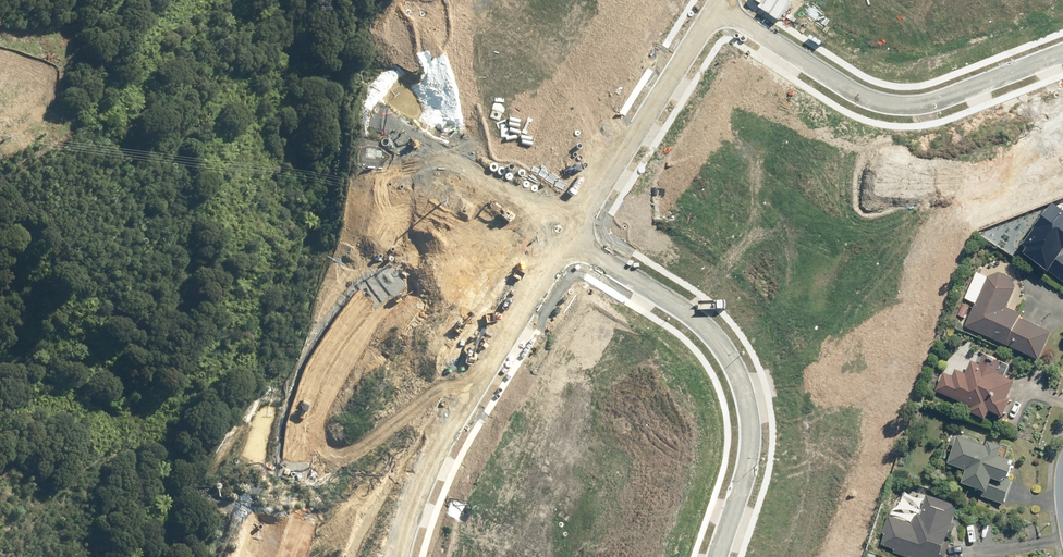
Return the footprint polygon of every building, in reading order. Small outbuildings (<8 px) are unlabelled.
[(1062,275),(1062,208),(1054,201),(1027,240),(1030,242),(1025,249),(1062,275)] [(1001,272),(989,276),(967,325),(1040,358),(1053,330),(1021,316),(1023,312),(1008,306),(1016,288),(1012,277),(1001,272)] [(964,302),(958,315),(965,318),(970,305),(964,302)] [(998,370),(1003,359),(986,352),(982,363),(973,359),(967,373),(957,369),(954,376),(945,372),(937,390),(974,405),(972,410),(988,418),(992,409),(1005,414),(1013,396),(1011,395),(1018,378),(998,370)] [(1012,480),(1005,478),(1012,458),(1002,454),(1005,444),(990,439),(988,444),(959,434),(950,462),(968,468),(964,481),(986,488),(983,496),(1004,503),(1012,480)] [(894,552),(910,556),(946,556),(957,524),(954,523),(959,505),(928,494),(918,525),(892,516),(883,544),(895,548),(894,552)]
